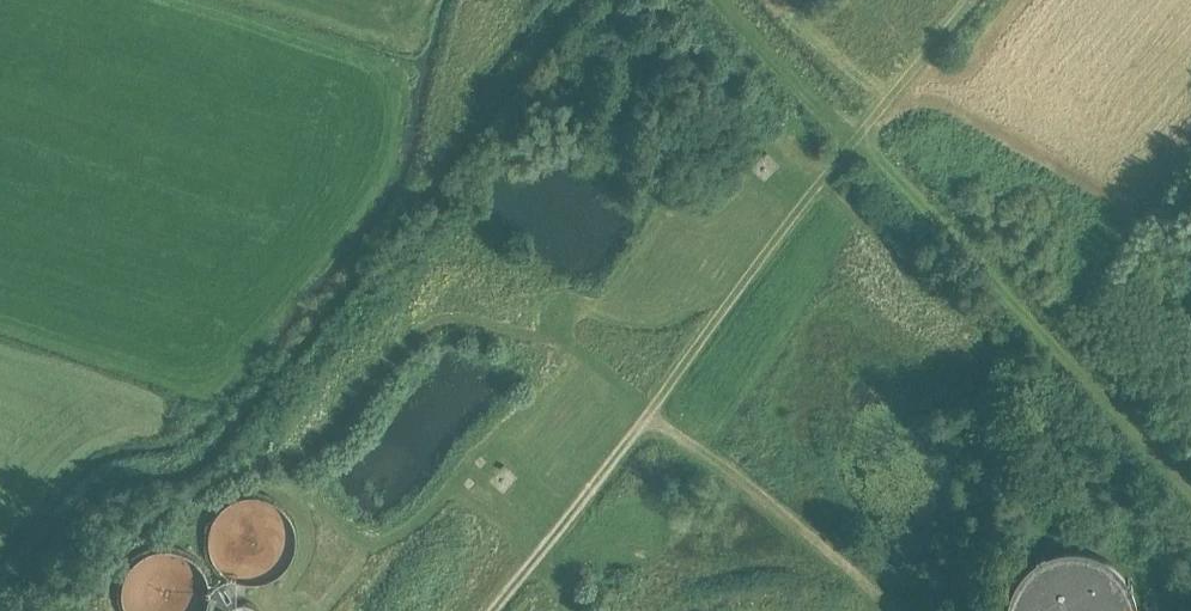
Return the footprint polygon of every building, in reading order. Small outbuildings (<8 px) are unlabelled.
[(230,578),(243,583),(256,584),(270,581),(281,574),(290,564),(295,551),(297,537),(294,524),(286,512),(276,503),(263,497),(249,496),(235,500),(223,507),(215,518),(210,531),(209,544),(212,558),(220,569),(230,578)] [(1137,600),(1135,592),(1131,584),(1126,577),(1121,570),(1114,563),(1106,558),(1097,554),(1088,551),(1079,550),(1071,549),(1062,550),(1054,552),(1040,558),(1028,567),(1023,573),(1018,580),(1013,588),(1010,596),(1008,605),(1008,610),(1138,610),(1137,600)] [(120,600),(123,610),(203,610),(205,609),(207,595),(204,581),(198,569),(187,560),(175,554),(161,552),(147,556),(135,563),(126,574),(121,587),(120,600)] [(251,605),(241,603),(232,607),(229,610),(258,610),(251,605)]
